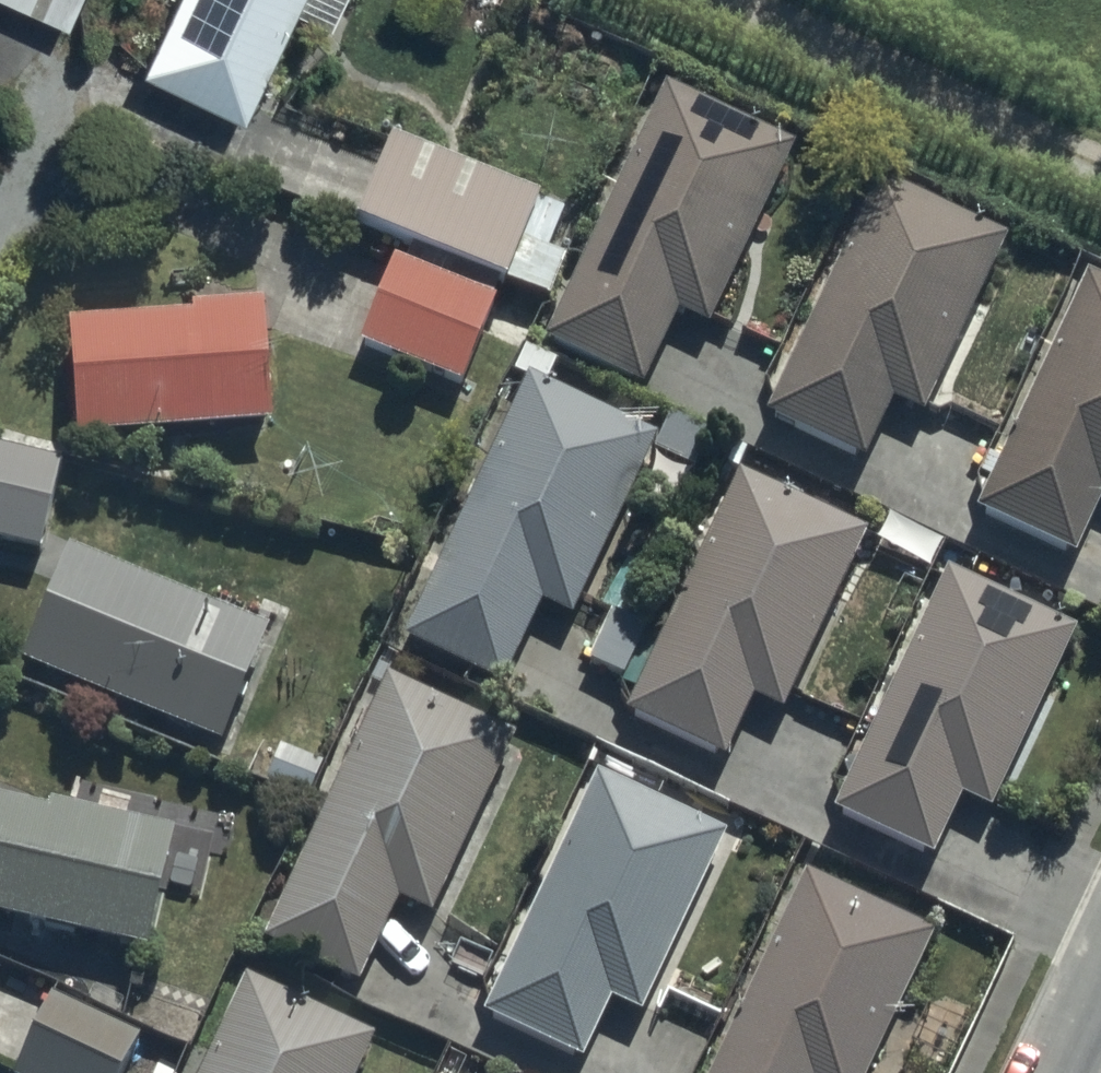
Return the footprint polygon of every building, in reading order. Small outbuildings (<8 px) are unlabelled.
[(64,14),(69,0),(31,0),(64,14)] [(135,64),(244,113),(295,0),(164,0),(135,64)] [(543,331),(646,380),(678,312),(707,325),(794,145),(663,82),(543,331)] [(362,214),(547,285),(558,256),(547,252),(564,208),(539,199),(542,192),(393,134),(362,214)] [(870,171),(765,407),(861,449),(884,397),(929,416),(1010,233),(870,171)] [(365,344),(467,380),(497,296),(395,259),(365,344)] [(979,504),(1075,548),(1095,504),(1100,505),(1100,273),(1088,267),(979,504)] [(72,438),(273,425),(264,295),(189,300),(190,312),(64,320),(72,438)] [(406,630),(505,674),(537,603),(567,617),(650,433),(547,387),(560,358),(521,341),(509,369),(521,375),(406,630)] [(36,549),(57,458),(0,445),(0,541),(36,549)] [(634,712),(727,756),(754,699),(783,712),(864,543),(742,485),(667,640),(645,691),(634,712)] [(16,663),(220,743),(268,620),(64,541),(16,663)] [(830,815),(930,858),(959,791),(990,804),(1071,618),(940,562),(830,815)] [(622,681),(645,691),(667,640),(612,616),(591,662),(624,677),(622,681)] [(376,659),(249,939),(355,987),(396,898),(438,917),(525,726),(376,659)] [(282,745),(265,776),(308,799),(325,768),(282,745)] [(588,775),(474,1021),(575,1068),(606,1000),(638,1015),(721,836),(588,775)] [(145,954),(169,832),(0,799),(0,927),(145,954)] [(177,856),(172,881),(188,885),(194,853),(177,856)] [(705,1072),(869,1072),(938,927),(803,864),(705,1072)] [(379,1036),(245,975),(200,1072),(362,1072),(379,1036)] [(143,1030),(52,989),(13,1072),(123,1072),(143,1030)]
